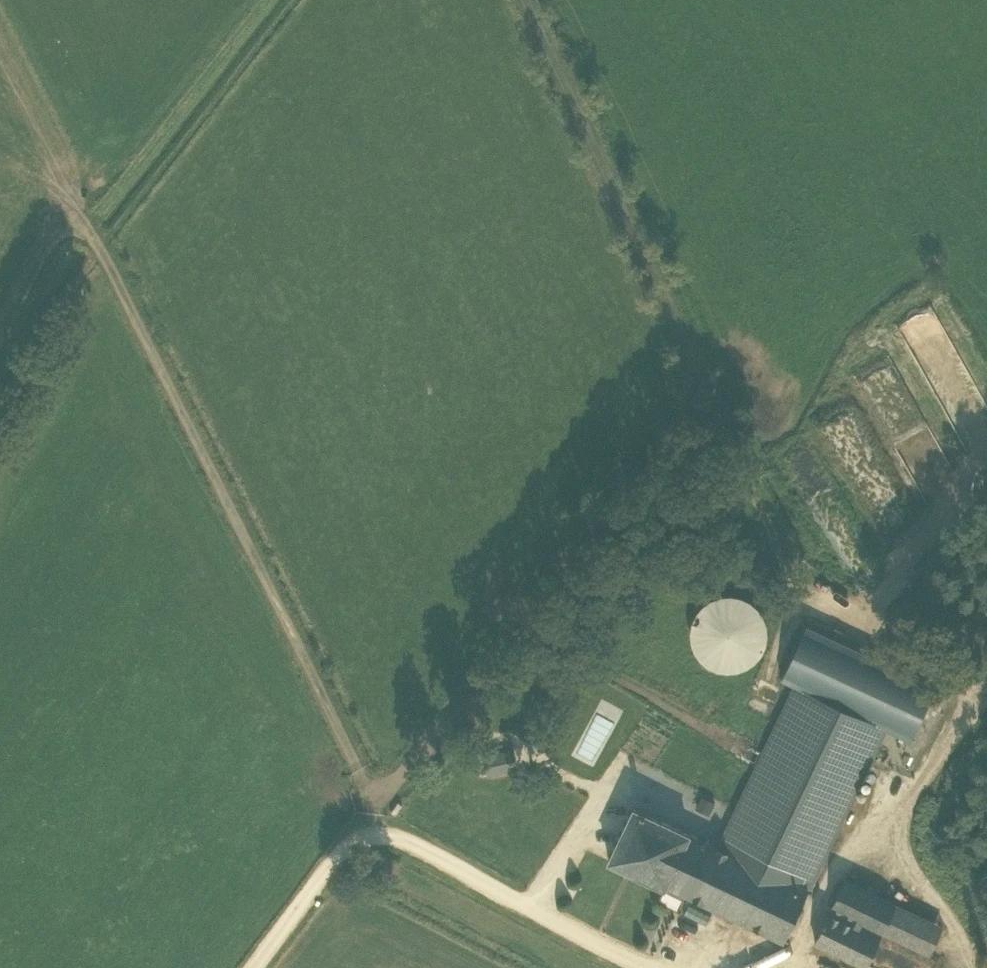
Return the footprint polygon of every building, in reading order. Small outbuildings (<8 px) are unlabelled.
[(707,590),(686,653),(751,674),(773,611),(707,590)] [(883,660),(859,715),(884,726),(911,739),(936,685),(883,660)] [(719,847),(809,889),(884,726),(859,715),(795,685),(719,847)] [(497,774),(492,753),(483,755),(488,776),(497,774)] [(702,796),(697,806),(710,813),(715,803),(702,796)] [(809,889),(719,847),(634,807),(609,860),(665,886),(666,883),(785,939),(809,889)] [(815,941),(867,966),(885,930),(920,946),(932,920),(845,879),(815,941)] [(684,914),(706,922),(712,906),(690,898),(684,914)]
